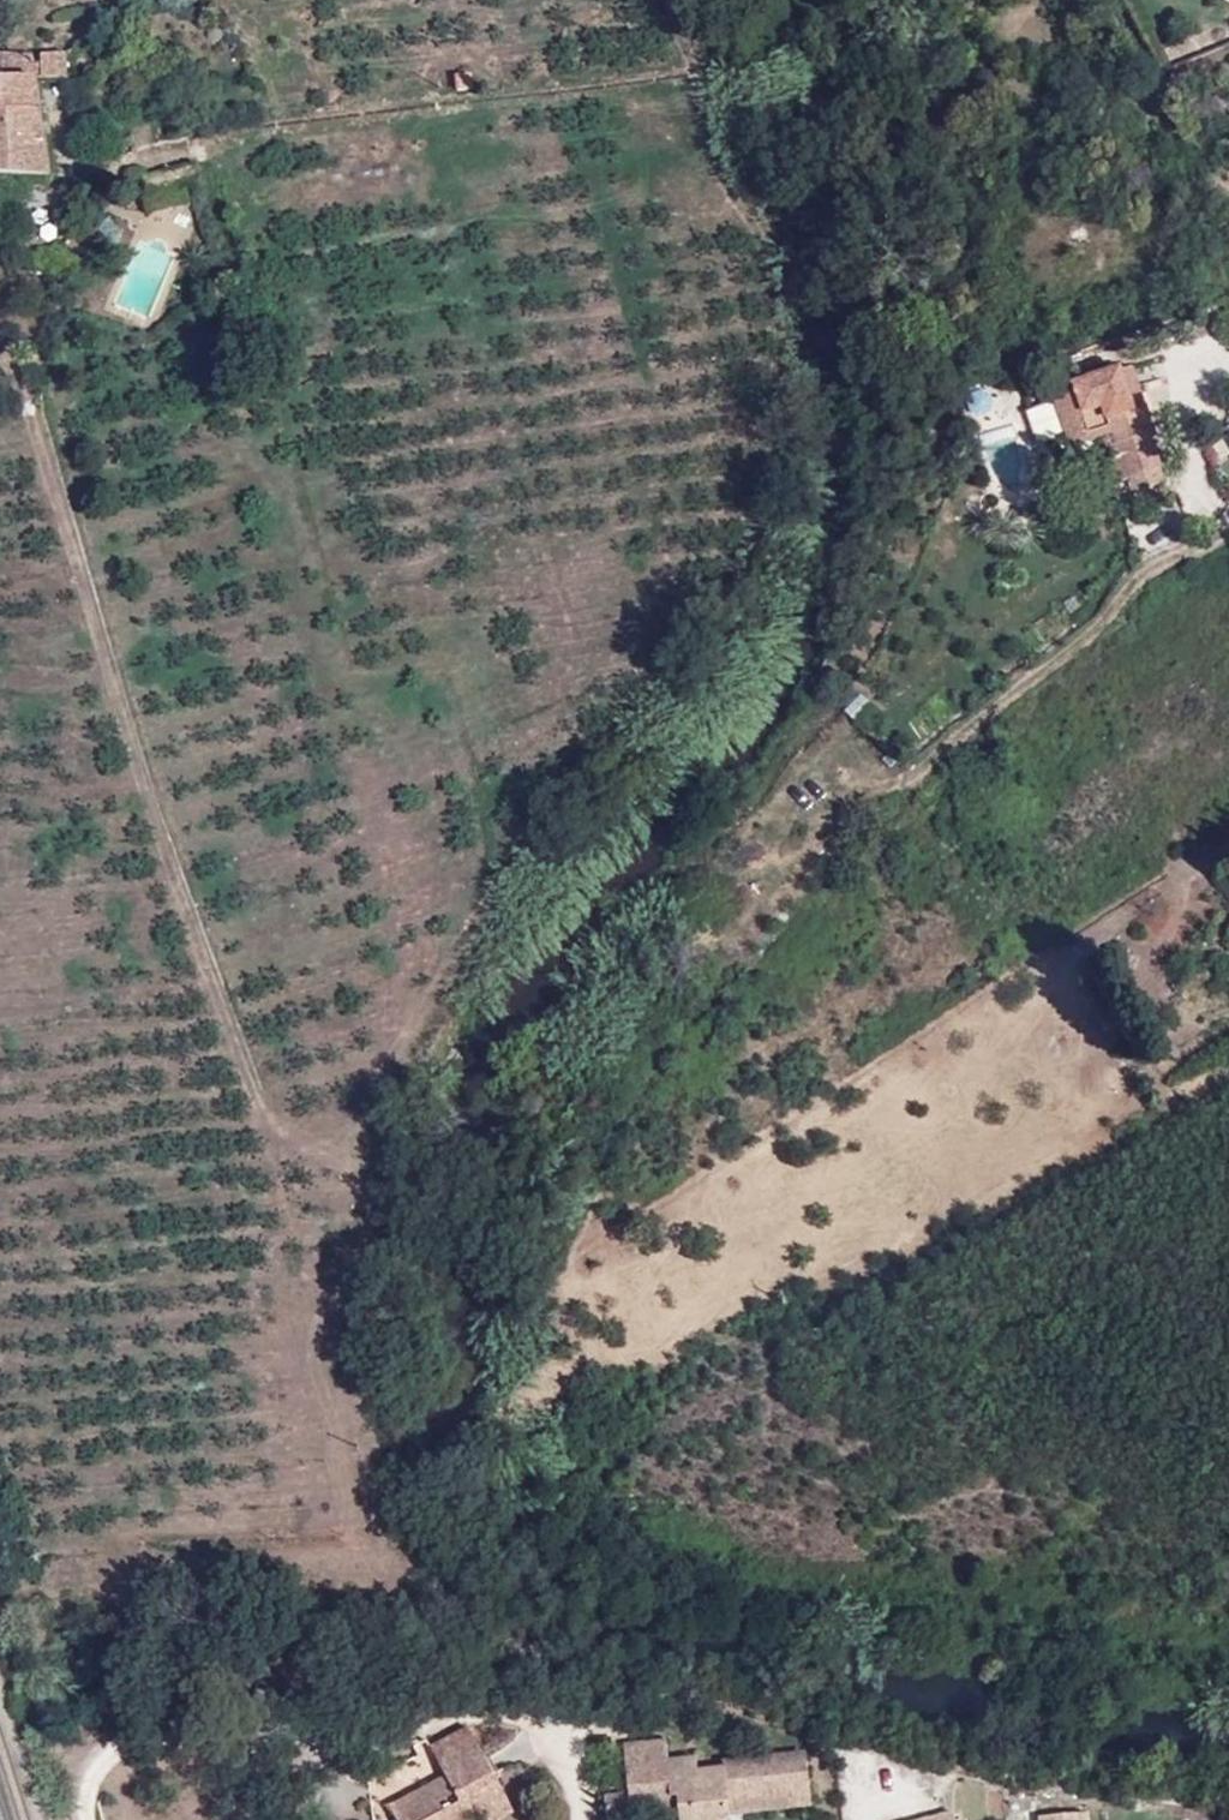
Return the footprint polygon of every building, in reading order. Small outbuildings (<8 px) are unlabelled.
[(66,58),(39,59),(39,70),(40,84),(66,84),(66,58)] [(39,70),(32,70),(32,59),(0,59),(0,175),(49,177),(35,84),(40,84),(39,70)] [(455,89),(472,88),(471,74),(453,75),(455,89)] [(1227,93),(1191,108),(1197,120),(1228,105),(1228,99),(1227,93)] [(1221,324),(1228,335),(1228,317),(1221,324)] [(1130,366),(1121,370),(1135,410),(1144,407),(1130,366)] [(1121,370),(1071,387),(1074,394),(1054,402),(1071,450),(1103,439),(1111,435),(1119,460),(1112,463),(1119,483),(1131,479),(1135,491),(1163,480),(1158,469),(1160,468),(1152,447),(1157,444),(1144,407),(1135,410),(1121,370)] [(978,393),(975,386),(967,389),(969,396),(978,393)] [(1074,394),(1071,387),(1051,394),(1054,402),(1074,394)] [(978,393),(969,396),(966,404),(968,412),(977,416),(984,414),(989,405),(986,396),(978,393)] [(1111,435),(1103,439),(1112,463),(1119,460),(1111,435)] [(478,1817),(480,1819),(486,1819),(509,1810),(475,1727),(437,1743),(451,1777),(460,1799),(441,1806),(431,1785),(391,1801),(399,1819),(472,1819),(478,1817)] [(719,1815),(730,1814),(729,1805),(788,1798),(789,1808),(812,1806),(807,1760),(723,1769),(724,1770),(698,1772),(697,1759),(669,1762),(667,1741),(624,1745),(629,1794),(630,1801),(677,1796),(679,1813),(680,1819),(714,1819),(719,1815)] [(460,1799),(451,1777),(431,1785),(441,1806),(460,1799)] [(679,1813),(677,1796),(630,1801),(629,1794),(605,1797),(607,1819),(613,1819),(679,1813)] [(788,1798),(729,1805),(730,1814),(789,1808),(788,1798)]
